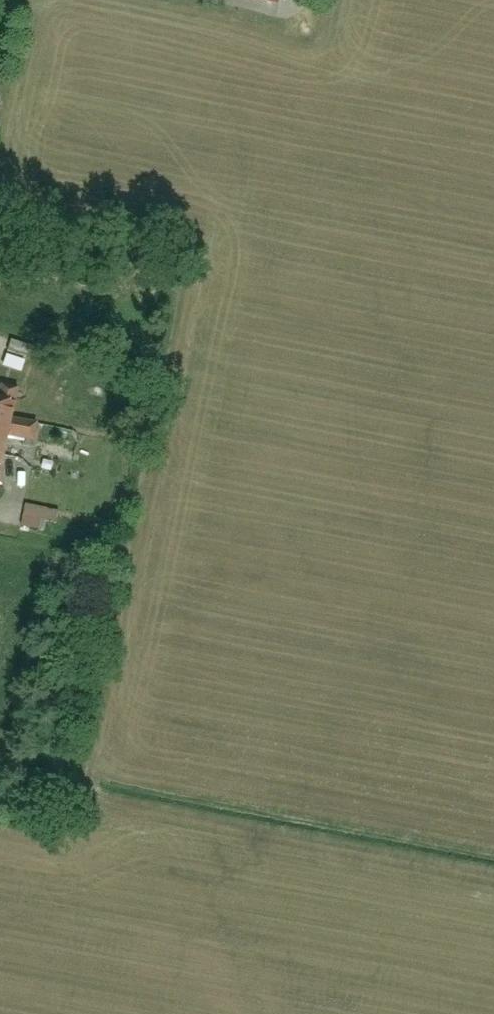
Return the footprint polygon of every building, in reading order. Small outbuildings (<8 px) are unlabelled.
[(8,494),(21,429),(9,426),(14,405),(0,402),(0,493),(8,494)]
